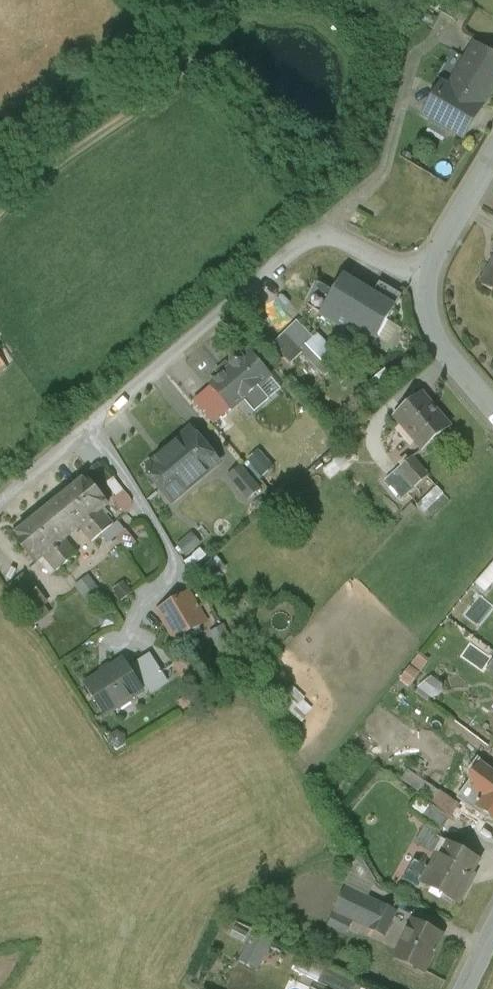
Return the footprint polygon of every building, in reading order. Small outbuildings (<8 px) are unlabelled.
[(450,89),(443,85),(424,115),(463,138),(472,123),(471,122),(480,108),(481,108),(492,88),(492,55),(476,45),(467,59),(459,72),(450,89)] [(467,59),(451,50),(443,63),(459,72),(467,59)] [(480,284),(492,292),(492,264),(480,284)] [(364,310),(335,293),(322,315),(372,345),(402,296),(380,283),(364,310)] [(335,293),(320,284),(307,306),(322,315),(335,293)] [(299,324),(287,335),(301,350),(313,339),(299,324)] [(341,360),(317,335),(313,339),(301,350),(325,375),(341,360)] [(241,356),(235,356),(231,359),(231,365),(233,367),(212,386),(232,409),(270,376),(250,353),(243,359),(241,356)] [(378,377),(369,384),(377,393),(385,386),(378,377)] [(450,428),(422,394),(395,417),(423,450),(450,428)] [(219,462),(190,429),(173,443),(175,446),(148,469),(160,484),(159,485),(158,484),(157,485),(171,502),(219,462)] [(273,467),(259,451),(249,461),(262,476),(273,467)] [(428,478),(412,459),(400,469),(416,488),(428,478)] [(259,490),(240,467),(230,476),(249,499),(259,490)] [(416,488),(400,469),(387,480),(403,499),(416,488)] [(86,477),(13,536),(12,535),(11,536),(36,564),(37,564),(36,563),(44,557),(57,572),(77,555),(65,540),(80,527),(93,542),(113,526),(101,511),(109,504),(86,477)] [(479,582),(488,590),(492,583),(492,565),(479,582)] [(91,574),(77,584),(91,604),(105,593),(91,574)] [(46,602),(23,575),(7,589),(18,605),(20,603),(29,615),(46,602)] [(87,602),(77,588),(69,594),(79,608),(87,602)] [(188,595),(160,611),(174,637),(202,621),(188,595)] [(152,651),(136,662),(155,693),(172,682),(152,651)] [(124,661),(86,686),(105,715),(118,706),(119,708),(130,701),(129,699),(143,690),(124,661)] [(409,668),(401,679),(409,685),(417,674),(409,668)] [(327,777),(321,786),(330,793),(337,784),(327,777)] [(476,783),(466,797),(477,806),(488,791),(476,783)] [(439,793),(426,784),(418,795),(431,805),(439,793)] [(477,806),(492,817),(492,784),(488,791),(477,806)] [(460,806),(440,792),(439,793),(431,805),(450,819),(460,806)] [(429,807),(418,798),(409,810),(421,818),(429,807)] [(450,819),(431,805),(429,807),(421,818),(440,832),(450,819)] [(449,843),(433,871),(430,869),(422,883),(426,885),(425,886),(460,904),(468,888),(465,886),(479,859),(449,843)] [(381,905),(347,889),(336,912),(354,920),(370,928),(381,905)] [(396,913),(381,905),(370,928),(385,935),(396,913)] [(354,920),(336,912),(328,926),(347,935),(354,920)] [(442,936),(413,922),(396,958),(424,972),(442,936)] [(254,929),(242,960),(262,968),(274,937),(254,929)] [(326,966),(318,982),(332,988),(355,988),(359,982),(326,966)]
